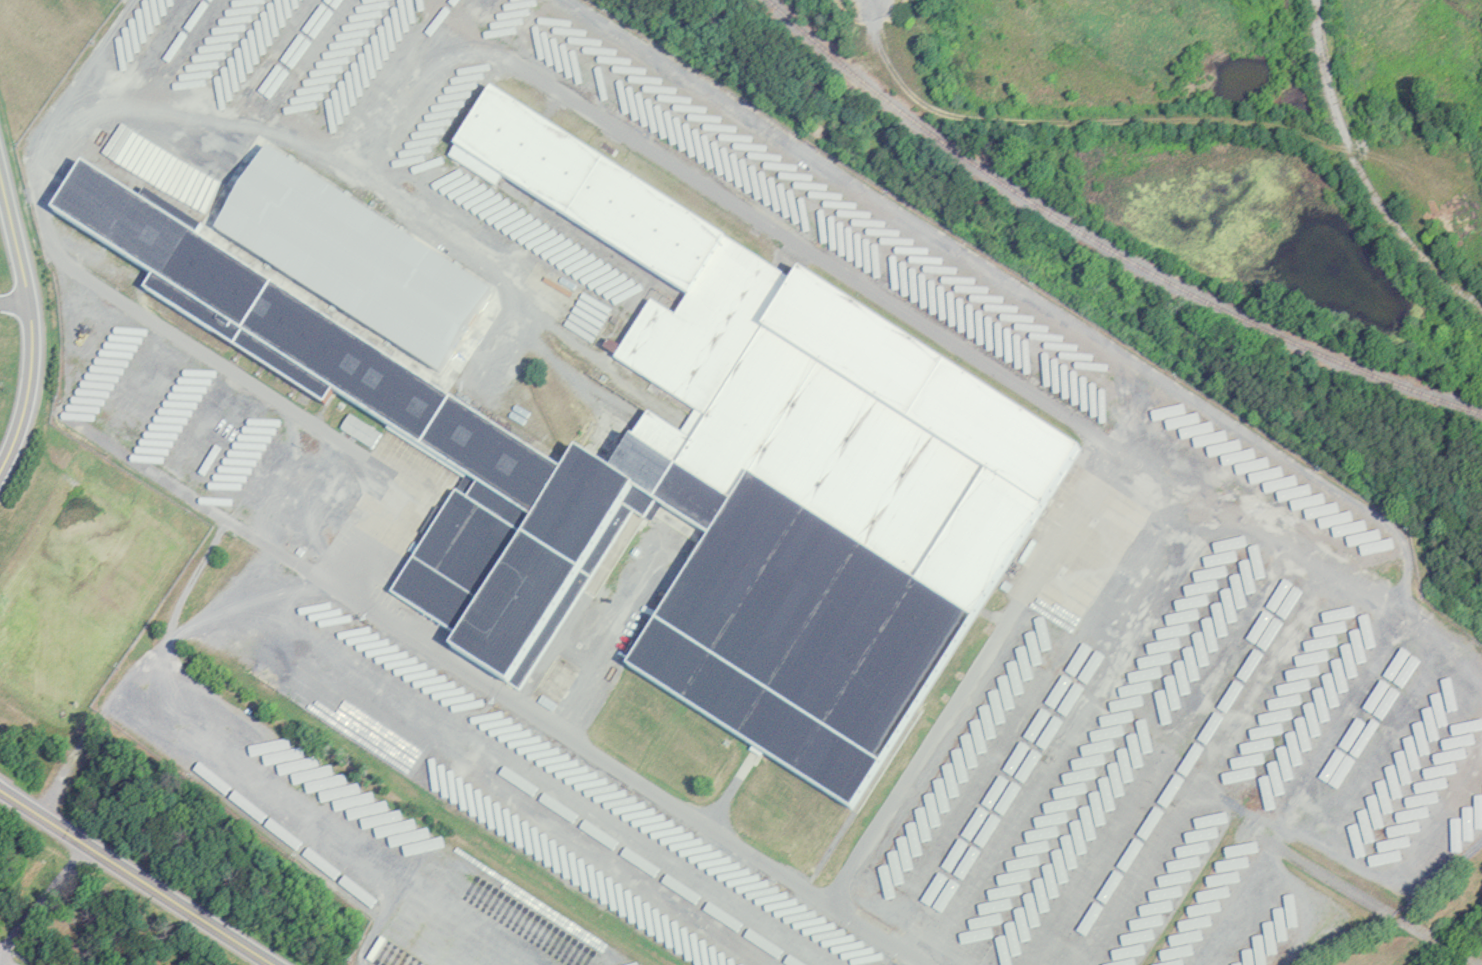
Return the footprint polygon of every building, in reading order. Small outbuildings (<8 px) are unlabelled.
[(423,39),(441,41),(442,27),(424,26),(423,39)] [(390,593),(457,636),(449,648),(520,693),(634,514),(650,524),(660,509),(708,540),(626,668),(851,812),(1077,459),(1081,451),(798,271),(791,281),(490,89),(452,148),(687,298),(675,317),(651,302),(614,360),(705,418),(690,442),(648,415),(612,471),(580,450),(565,473),(196,238),(203,228),(144,190),(138,199),(84,165),(53,213),(151,275),(142,289),(327,407),(335,394),(475,484),(466,499),(455,492),(390,593)] [(489,292),(440,368),(217,224),(266,148),(489,292)] [(123,402),(88,378),(82,388),(116,411),(123,402)] [(67,411),(101,435),(107,426),(73,402),(67,411)] [(1327,728),(1424,623),(1390,592),(1385,597),(1349,564),(1335,579),(1302,549),(1289,554),(1265,532),(1238,561),(1239,564),(1234,566),(1213,588),(1222,608),(1241,626),(1216,655),(1225,678),(1220,680),(1217,683),(1206,688),(1213,704),(1230,697),(1258,724),(1284,714),(1308,736),(1327,728)] [(589,601),(598,607),(613,585),(604,579),(589,601)] [(353,621),(315,600),(294,638),(306,645),(313,632),(339,647),(353,621)] [(1352,699),(1377,733),(1467,665),(1441,631),(1352,699)] [(1014,699),(1032,666),(1011,654),(993,688),(1014,699)] [(1479,783),(1451,747),(1466,734),(1457,722),(1466,716),(1462,711),(1480,697),(1473,688),(1455,703),(1456,705),(1451,709),(1441,697),(1362,760),(1392,798),(1375,812),(1429,880),(1481,838),(1481,786),(1479,783)] [(477,706),(466,722),(534,769),(545,752),(477,706)] [(591,775),(533,866),(659,946),(640,961),(546,901),(538,908),(499,897),(480,927),(426,929),(391,907),(355,964),(891,964),(591,775)]
